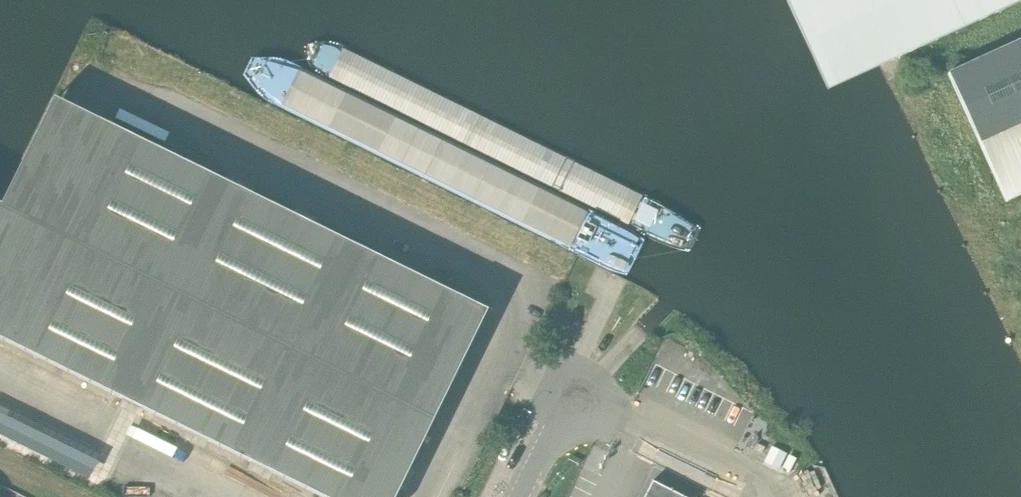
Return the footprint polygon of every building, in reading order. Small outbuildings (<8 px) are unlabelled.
[(900,55),(1020,0),(864,0),(891,59),(900,55)] [(1006,202),(1020,196),(1020,40),(947,74),(1006,202)] [(98,120),(54,98),(0,208),(0,323),(98,120)] [(0,323),(0,338),(322,496),(395,496),(487,310),(98,120),(0,323)] [(92,466),(100,447),(0,404),(0,426),(92,466)] [(652,481),(644,496),(682,496),(652,481)]
